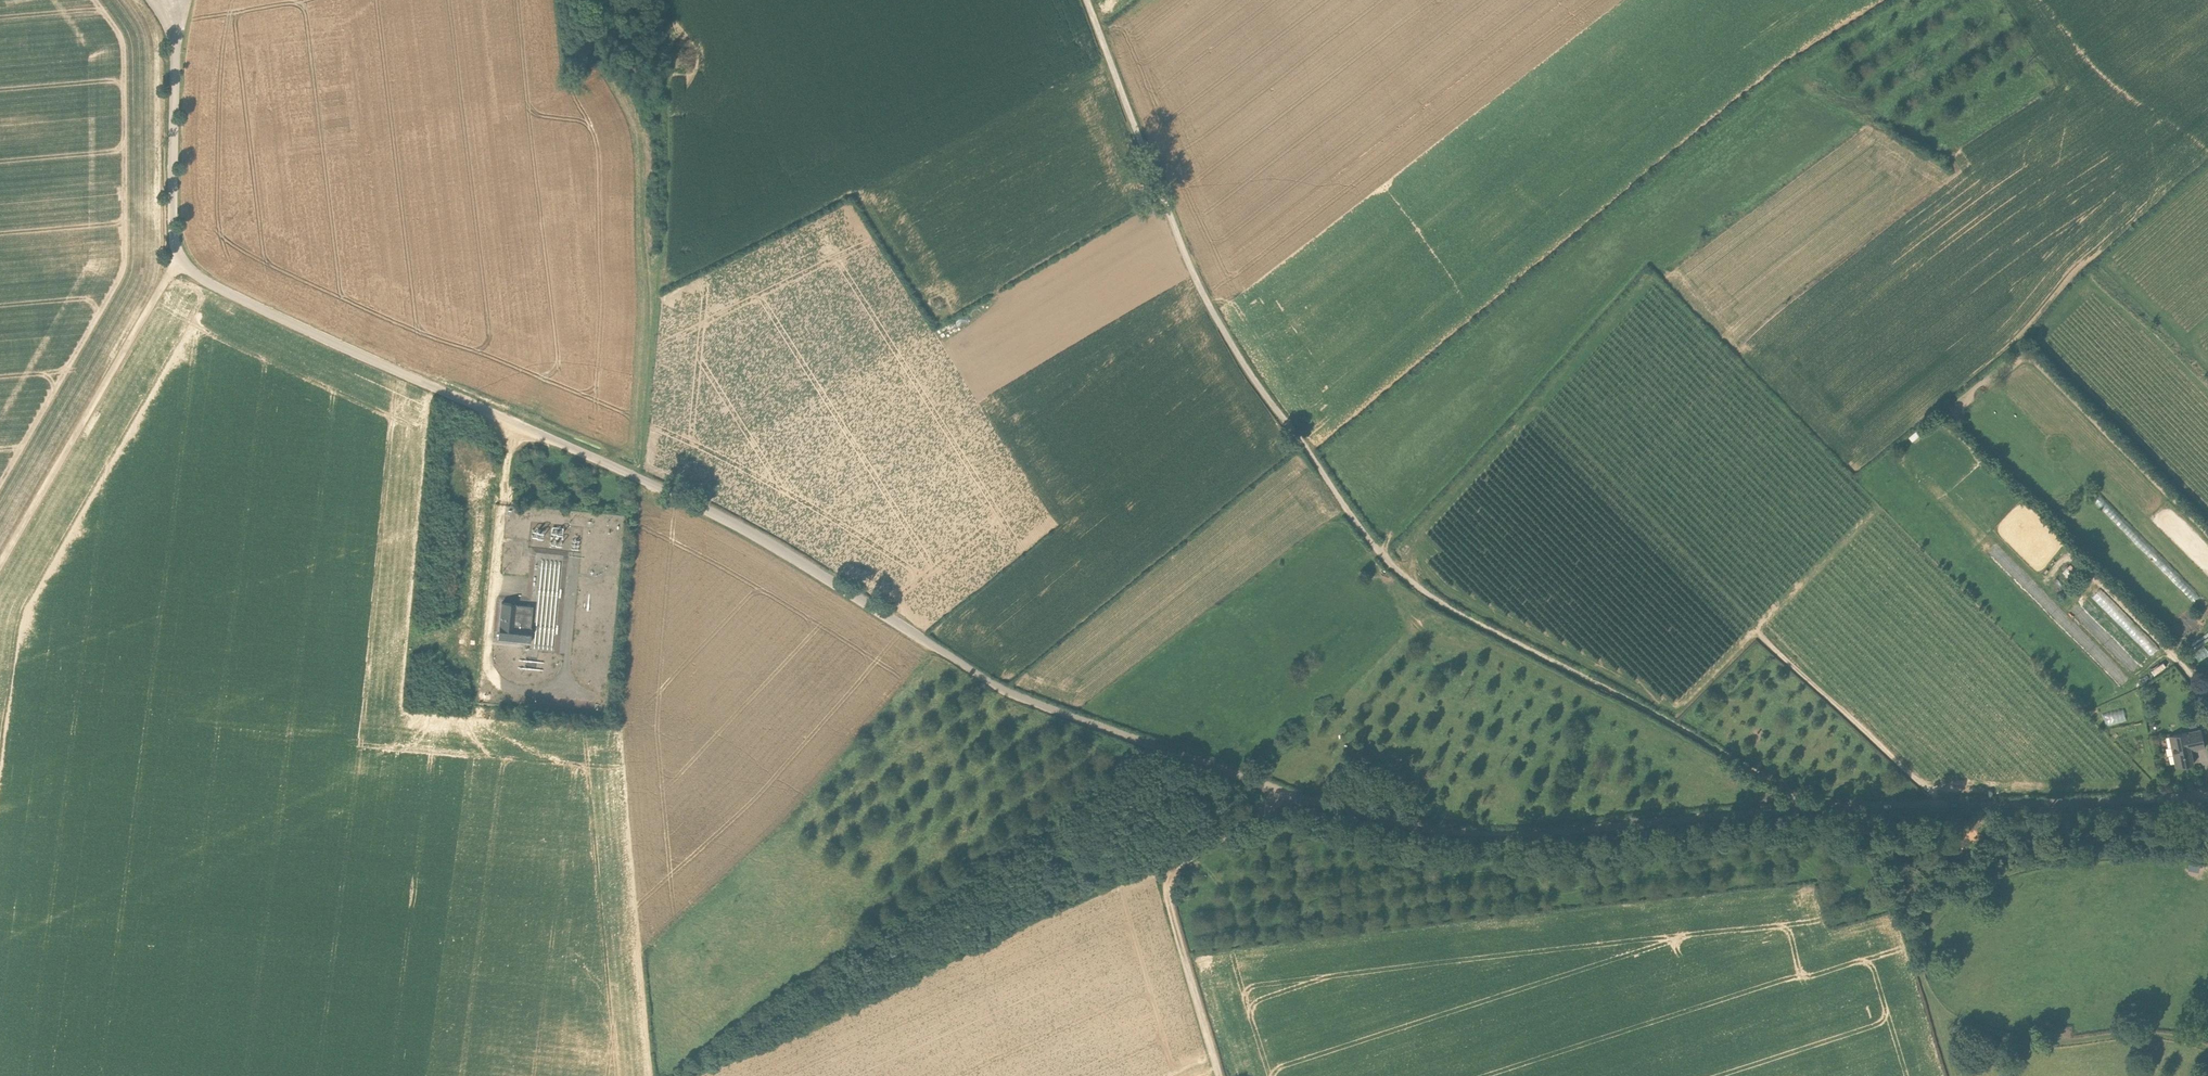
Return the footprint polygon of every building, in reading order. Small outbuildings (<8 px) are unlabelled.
[(2119,606),(2101,587),(2093,595),(2111,614),(2119,606)] [(498,639),(531,642),(532,628),(531,628),(533,606),(516,605),(516,603),(502,602),(498,639)] [(2138,626),(2135,629),(2143,635),(2137,641),(2153,653),(2160,643),(2138,626)] [(2107,724),(2128,720),(2125,707),(2104,712),(2107,724)] [(2194,716),(2187,717),(2189,727),(2197,726),(2194,716)] [(2176,767),(2194,764),(2191,750),(2205,747),(2201,729),(2170,737),(2176,767)]
